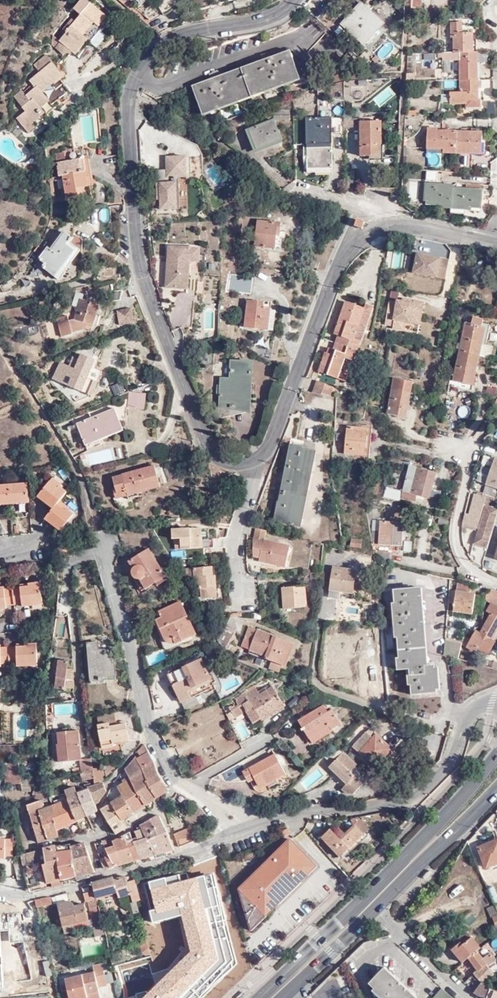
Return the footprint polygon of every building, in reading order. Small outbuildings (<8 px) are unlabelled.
[(78,53),(79,54),(79,53),(85,46),(87,48),(93,41),(99,46),(109,34),(105,31),(115,18),(92,0),(83,0),(76,8),(83,13),(78,19),(74,16),(65,28),(69,32),(58,45),(58,46),(66,53),(67,52),(71,55),(74,51),(75,50),(78,53)] [(152,1),(162,14),(179,2),(177,0),(153,0),(152,1)] [(350,4),(340,15),(342,18),(338,22),(344,29),(348,25),(360,37),(377,18),(359,1),(354,7),(350,4)] [(129,16),(121,9),(117,14),(124,21),(129,16)] [(454,49),(454,60),(472,60),(472,49),(469,49),(469,31),(460,31),(460,20),(448,20),(447,26),(445,26),(445,39),(450,39),(450,50),(454,49)] [(213,79),(196,85),(202,102),(205,100),(207,107),(296,70),(293,62),(297,61),(291,46),(271,54),(268,48),(262,51),(260,59),(226,73),(218,70),(211,73),(213,79)] [(433,66),(433,53),(422,53),(422,66),(433,66)] [(54,56),(42,63),(47,71),(37,77),(41,83),(30,90),(36,99),(26,105),(29,110),(19,116),(30,132),(37,128),(35,125),(45,118),(43,116),(75,94),(65,80),(70,77),(54,56)] [(472,60),(454,60),(454,90),(445,90),(445,102),(463,102),(463,98),(473,98),(473,77),(468,77),(469,63),(472,63),(472,60)] [(353,122),(353,108),(341,109),(341,123),(353,122)] [(267,115),(244,124),(251,147),(275,139),(267,115)] [(379,116),(355,116),(356,152),(375,152),(375,141),(379,141),(379,116)] [(301,130),(301,144),(302,167),(327,166),(326,117),(301,117),(301,130)] [(434,128),(422,128),(422,149),(437,149),(437,153),(478,153),(479,131),(434,131),(434,128)] [(289,130),(289,144),(301,144),(301,130),(289,130)] [(162,199),(162,210),(179,210),(179,170),(190,170),(190,148),(168,148),(168,170),(159,170),(159,199),(162,199)] [(87,160),(69,160),(68,151),(60,151),(60,161),(62,161),(62,173),(65,173),(66,194),(76,195),(76,198),(88,198),(87,160)] [(340,166),(340,185),(349,185),(349,166),(340,166)] [(436,181),(436,173),(428,172),(427,181),(436,181)] [(449,183),(422,182),(422,199),(438,200),(437,205),(448,206),(448,203),(462,203),(461,206),(478,207),(480,188),(449,187),(449,183)] [(361,229),(364,222),(357,220),(355,227),(361,229)] [(256,247),(277,249),(278,239),(281,239),(282,224),(259,222),(256,247)] [(65,233),(53,250),(50,254),(46,252),(41,259),(47,264),(44,268),(57,277),(77,251),(81,254),(83,241),(73,234),(71,237),(65,233)] [(190,261),(190,248),(168,248),(167,273),(169,273),(169,288),(177,289),(177,286),(189,286),(190,271),(188,271),(188,261),(190,261)] [(199,248),(190,248),(190,261),(190,262),(199,262),(199,248)] [(402,268),(403,256),(393,255),(392,267),(402,268)] [(446,279),(449,261),(417,255),(414,273),(446,279)] [(252,294),(255,276),(232,273),(229,291),(252,294)] [(121,298),(119,289),(103,292),(105,301),(121,298)] [(86,324),(90,325),(94,314),(96,315),(100,305),(82,299),(83,295),(77,293),(72,305),(78,307),(74,319),(72,319),(68,320),(67,315),(56,318),(61,336),(72,334),(71,332),(85,328),(86,324)] [(244,326),(268,330),(271,310),(271,308),(263,307),(264,302),(249,299),(244,326)] [(424,303),(414,302),(413,304),(403,302),(398,302),(398,303),(390,302),(386,324),(394,325),(394,328),(403,330),(405,322),(420,324),(424,303)] [(335,340),(333,346),(352,352),(357,353),(360,343),(354,341),(363,312),(344,306),(332,339),(335,340)] [(134,321),(131,307),(117,310),(120,324),(134,321)] [(364,309),(363,312),(354,341),(360,343),(370,311),(364,309)] [(271,310),(268,330),(273,331),(276,311),(271,310)] [(465,323),(459,352),(479,355),(482,344),(484,344),(488,324),(485,324),(486,321),(469,318),(468,323),(465,323)] [(352,352),(333,346),(331,352),(326,351),(318,375),(338,381),(344,361),(353,364),(357,353),(352,352)] [(479,355),(459,352),(453,381),(460,382),(473,385),(479,355)] [(69,373),(72,367),(63,364),(61,370),(58,369),(54,379),(82,391),(80,396),(84,398),(88,396),(89,394),(92,395),(101,373),(91,369),(95,359),(82,354),(76,369),(73,375),(69,373)] [(252,362),(232,361),(230,379),(222,379),(221,406),(235,407),(235,406),(244,406),(245,384),(251,384),(252,362)] [(341,372),(339,382),(346,383),(348,373),(341,372)] [(412,382),(394,379),(387,413),(405,417),(412,382)] [(316,384),(305,380),(300,392),(313,394),(316,384)] [(460,382),(453,381),(453,382),(448,381),(446,389),(458,391),(460,382)] [(334,390),(316,384),(313,394),(331,397),(334,390)] [(130,391),(129,391),(127,406),(135,407),(138,392),(130,391)] [(138,392),(135,407),(143,408),(146,394),(138,392)] [(459,407),(460,417),(470,416),(469,406),(459,407)] [(115,407),(77,422),(78,426),(84,440),(98,434),(100,439),(123,430),(115,407)] [(371,429),(347,426),(344,453),(369,455),(371,429)] [(86,444),(100,439),(98,434),(84,440),(86,444)] [(87,455),(90,467),(116,459),(112,447),(87,455)] [(304,449),(294,447),(284,494),(282,494),(277,523),(300,528),(314,455),(303,453),(304,449)] [(496,497),(496,458),(489,456),(477,491),(485,493),(494,496),(496,497)] [(141,486),(142,489),(164,484),(160,463),(126,471),(127,473),(118,475),(120,486),(118,487),(119,492),(118,493),(120,502),(133,499),(132,491),(131,488),(141,486)] [(358,464),(348,464),(347,479),(357,480),(358,464)] [(402,490),(415,494),(429,497),(435,472),(409,465),(402,490)] [(54,475),(53,477),(61,484),(63,482),(54,475)] [(54,506),(48,513),(59,523),(57,525),(62,529),(76,513),(67,506),(59,500),(61,498),(67,490),(61,484),(53,477),(41,491),(52,501),(51,503),(54,506)] [(29,497),(29,481),(19,481),(19,480),(10,480),(10,483),(2,483),(2,481),(0,481),(0,499),(29,497)] [(413,501),(415,494),(402,490),(400,498),(413,501)] [(39,494),(51,503),(52,501),(41,491),(39,494)] [(477,527),(473,543),(486,546),(496,508),(491,507),(494,496),(485,493),(484,497),(482,505),(477,527)] [(466,524),(477,527),(482,505),(484,497),(474,494),(469,513),(464,512),(462,523),(466,523),(466,524)] [(59,500),(67,506),(69,504),(61,498),(59,500)] [(59,523),(48,513),(45,518),(55,527),(57,525),(59,523)] [(382,527),(382,521),(378,521),(377,544),(395,545),(396,528),(382,527)] [(402,522),(382,521),(382,527),(396,528),(395,545),(398,545),(398,544),(401,544),(402,522)] [(264,538),(265,538),(267,529),(256,526),(253,536),(264,539),(264,538)] [(176,548),(179,548),(190,547),(213,546),(213,538),(202,538),(201,527),(172,528),(172,538),(175,538),(176,548)] [(290,545),(265,538),(264,538),(264,539),(253,536),(253,553),(260,555),(259,557),(285,564),(290,545)] [(350,546),(360,547),(361,540),(351,538),(350,546)] [(402,542),(404,553),(412,552),(411,541),(402,542)] [(65,542),(58,549),(66,556),(72,549),(65,542)] [(179,548),(179,558),(190,557),(190,547),(179,548)] [(132,572),(132,573),(134,576),(137,578),(138,578),(139,577),(145,587),(154,582),(164,576),(149,548),(129,559),(134,567),(132,569),(132,572)] [(377,549),(377,557),(382,558),(389,559),(390,551),(387,550),(377,549)] [(351,564),(351,571),(355,571),(360,572),(360,569),(361,564),(351,564)] [(212,578),(212,574),(211,565),(186,567),(186,571),(189,576),(194,576),(195,580),(199,580),(199,586),(200,586),(200,594),(216,593),(215,578),(212,578)] [(355,571),(351,571),(331,568),(329,590),(343,592),(353,592),(355,571)] [(134,576),(132,573),(140,589),(145,587),(139,577),(138,578),(137,578),(134,576)] [(166,579),(164,576),(154,582),(156,585),(166,579)] [(39,597),(37,579),(17,581),(18,584),(2,586),(1,584),(0,584),(0,603),(4,603),(4,602),(20,600),(27,599),(28,598),(39,597)] [(452,589),(450,603),(455,604),(454,610),(472,614),(476,595),(470,593),(472,586),(459,583),(457,590),(452,589)] [(304,586),(283,587),(285,608),(306,606),(304,586)] [(436,691),(434,664),(424,665),(424,661),(420,586),(395,587),(399,668),(409,667),(410,693),(436,691)] [(496,605),(496,591),(492,589),(488,594),(487,602),(491,605),(496,607),(496,605)] [(343,592),(329,590),(328,598),(342,600),(343,592)] [(327,616),(336,618),(339,602),(329,600),(327,616)] [(86,603),(88,614),(96,613),(94,602),(86,603)] [(179,602),(171,605),(173,611),(160,618),(154,621),(162,639),(170,635),(174,644),(194,634),(179,602)] [(173,611),(171,605),(157,612),(160,618),(173,611)] [(496,607),(491,605),(487,612),(491,614),(480,634),(476,632),(467,647),(475,652),(478,648),(487,654),(495,642),(490,639),(496,628),(496,608),(496,607)] [(241,645),(249,648),(256,628),(248,625),(241,645)] [(220,628),(213,640),(215,644),(222,649),(230,634),(220,628)] [(256,628),(249,648),(266,654),(265,657),(269,658),(281,663),(289,640),(256,628)] [(98,646),(98,638),(86,639),(90,678),(117,675),(115,659),(110,659),(109,645),(98,646)] [(373,639),(365,640),(365,642),(341,643),(339,643),(339,651),(342,651),(343,664),(340,664),(340,673),(358,672),(357,661),(361,661),(361,662),(366,661),(374,660),(373,639)] [(0,664),(0,661),(16,661),(16,663),(25,662),(25,659),(36,658),(35,640),(23,641),(23,644),(14,644),(0,645),(0,664)] [(281,663),(269,658),(267,665),(278,670),(281,663)] [(182,668),(178,670),(167,675),(180,703),(191,698),(188,691),(211,680),(201,659),(182,668)] [(68,669),(69,661),(59,660),(55,687),(65,689),(66,687),(74,688),(73,669),(68,669)] [(285,705),(273,686),(259,693),(254,685),(243,691),(244,692),(249,700),(241,704),(252,722),(260,718),(261,720),(285,705)] [(238,706),(241,704),(249,700),(244,692),(234,699),(237,704),(229,709),(235,718),(242,714),(238,706)] [(327,711),(323,704),(297,719),(307,736),(328,725),(330,729),(340,723),(332,709),(327,711)] [(116,720),(114,708),(96,712),(103,746),(115,743),(114,739),(129,735),(125,718),(116,720)] [(59,761),(81,758),(79,732),(67,733),(67,731),(58,731),(59,743),(58,743),(59,761)] [(357,753),(372,766),(389,748),(373,733),(371,736),(365,731),(351,747),(358,752),(357,753)] [(352,745),(346,741),(341,747),(346,752),(352,745)] [(137,758),(157,797),(169,789),(158,773),(154,761),(144,744),(137,750),(140,755),(137,758)] [(284,772),(274,754),(242,772),(246,780),(253,777),(257,785),(251,789),(252,790),(254,792),(256,793),(259,793),(277,782),(275,777),(284,772)] [(347,771),(354,763),(345,755),(338,763),(334,759),(326,766),(344,783),(339,788),(343,792),(349,793),(359,782),(347,771)] [(82,770),(93,767),(91,757),(81,758),(82,770)] [(130,777),(145,804),(157,797),(137,758),(136,757),(125,768),(130,777)] [(33,782),(33,776),(20,777),(19,762),(9,762),(9,760),(6,760),(6,762),(4,763),(6,784),(22,783),(24,791),(31,791),(32,783),(33,782)] [(83,780),(94,776),(93,767),(82,770),(81,771),(83,780)] [(94,782),(102,779),(100,767),(93,767),(94,776),(94,782)] [(125,768),(119,774),(123,782),(130,777),(125,768)] [(118,785),(122,794),(133,811),(145,804),(130,777),(123,782),(118,785)] [(394,784),(387,777),(380,785),(387,792),(394,784)] [(106,789),(103,782),(96,784),(88,786),(95,802),(98,801),(106,789)] [(41,800),(42,801),(47,801),(47,787),(35,786),(30,803),(41,800)] [(66,790),(67,792),(69,798),(68,799),(76,819),(87,814),(78,793),(77,790),(75,786),(66,790)] [(95,802),(88,786),(85,788),(86,791),(78,793),(87,814),(98,809),(95,802)] [(301,799),(292,789),(277,802),(283,809),(286,806),(288,807),(289,808),(291,805),(292,806),(301,799)] [(111,798),(108,799),(109,800),(122,819),(122,818),(133,811),(122,794),(113,800),(111,798)] [(68,799),(52,805),(60,836),(64,835),(62,827),(77,820),(76,819),(68,799)] [(60,836),(52,805),(45,808),(42,801),(41,800),(30,803),(27,804),(38,842),(60,836)] [(122,819),(109,800),(107,801),(108,803),(100,808),(116,833),(127,825),(122,818),(122,819)] [(141,825),(143,829),(155,854),(173,848),(167,831),(158,815),(141,825)] [(356,827),(365,836),(371,831),(363,821),(356,827)] [(189,827),(174,832),(174,833),(179,846),(195,840),(189,827)] [(341,857),(365,836),(356,827),(350,831),(347,834),(344,831),(341,828),(336,833),(333,830),(324,837),(341,857)] [(141,839),(133,841),(140,859),(155,854),(143,829),(134,831),(141,839)] [(114,846),(107,849),(109,855),(108,856),(109,859),(112,866),(125,863),(140,859),(133,841),(129,831),(112,842),(114,846)] [(12,854),(12,838),(0,838),(0,854),(12,854)] [(496,864),(496,838),(477,846),(485,869),(496,864)] [(312,862),(290,839),(239,889),(248,898),(243,903),(249,923),(261,911),(266,916),(277,905),(273,901),(298,876),(302,880),(306,877),(301,872),(312,862)] [(112,840),(102,841),(106,849),(107,849),(114,846),(112,842),(112,840)] [(85,843),(70,846),(71,850),(73,859),(89,856),(85,843)] [(44,848),(30,852),(31,857),(38,856),(40,866),(43,865),(47,883),(51,881),(62,879),(57,852),(55,845),(44,848)] [(57,852),(62,879),(76,876),(73,859),(71,850),(57,852)] [(73,859),(76,876),(94,871),(89,856),(73,859)] [(109,859),(103,862),(104,868),(106,868),(112,866),(109,859)] [(13,864),(17,879),(25,877),(22,862),(13,864)] [(306,877),(317,866),(312,862),(301,872),(306,877)] [(94,871),(76,876),(77,879),(84,877),(95,873),(94,871)] [(147,883),(155,909),(149,911),(152,923),(181,916),(190,952),(147,995),(145,991),(136,994),(137,997),(201,997),(236,965),(213,873),(196,877),(180,881),(179,874),(165,878),(147,883)] [(42,875),(26,878),(28,889),(45,885),(42,875)] [(113,876),(92,883),(92,884),(94,890),(96,897),(117,891),(119,897),(130,893),(133,903),(136,902),(130,880),(128,881),(126,876),(114,879),(113,876)] [(277,905),(302,880),(298,876),(273,901),(277,905)] [(135,879),(130,880),(136,902),(141,901),(135,879)] [(82,887),(83,893),(94,890),(92,884),(90,885),(82,887)] [(494,887),(487,890),(495,907),(496,913),(496,894),(494,887)] [(248,898),(239,889),(243,903),(248,898)] [(85,901),(88,900),(96,898),(96,897),(94,890),(83,893),(85,901)] [(50,897),(35,900),(36,908),(52,904),(50,897)] [(97,937),(105,935),(96,898),(88,900),(97,937)] [(57,904),(63,926),(64,933),(74,930),(73,925),(88,921),(85,904),(74,907),(74,904),(72,904),(68,901),(57,904)] [(136,902),(133,903),(131,903),(134,914),(139,913),(136,902)] [(134,914),(131,903),(118,907),(120,914),(121,915),(123,916),(125,917),(134,914)] [(496,918),(496,913),(495,907),(488,911),(492,919),(493,919),(496,918)] [(252,930),(266,916),(261,911),(249,923),(252,930)] [(20,913),(7,913),(9,931),(22,930),(20,913)] [(468,926),(478,920),(474,914),(464,920),(468,926)] [(458,941),(461,944),(462,946),(471,939),(466,934),(458,941)] [(495,961),(494,960),(489,954),(482,960),(476,952),(480,949),(471,939),(462,946),(461,944),(453,951),(463,964),(469,959),(478,969),(474,974),(474,975),(479,980),(483,983),(485,985),(493,975),(487,968),(495,961)] [(147,956),(151,955),(146,940),(139,942),(141,950),(143,953),(144,954),(147,956)] [(134,961),(143,986),(158,981),(149,956),(134,961)] [(68,997),(79,997),(87,996),(86,993),(97,990),(96,985),(105,983),(101,964),(92,966),(93,972),(63,979),(68,997)] [(383,967),(368,982),(384,997),(414,997),(383,967)] [(478,983),(473,991),(476,994),(483,983),(479,980),(478,983)] [(484,997),(486,997),(490,989),(485,985),(483,983),(476,994),(484,997)] [(431,997),(457,997),(442,986),(431,997)] [(490,989),(486,997),(496,997),(496,991),(490,989)]
